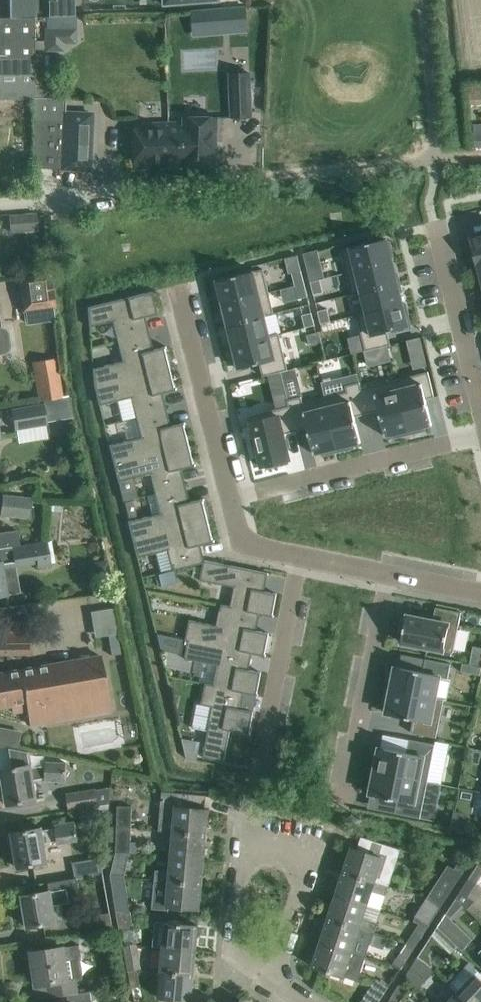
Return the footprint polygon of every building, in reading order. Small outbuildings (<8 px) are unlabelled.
[(35,0),(9,0),(9,17),(35,17),(35,0)] [(66,0),(49,0),(49,17),(67,16),(66,0)] [(246,9),(191,13),(193,40),(248,35),(246,9)] [(34,59),(36,59),(35,17),(9,17),(0,17),(0,59),(34,59)] [(0,59),(0,99),(34,99),(34,59),(0,59)] [(251,117),(249,73),(230,73),(232,117),(251,117)] [(469,91),(470,104),(480,103),(480,90),(469,91)] [(64,112),(61,169),(89,170),(92,113),(64,112)] [(215,165),(217,117),(184,118),(184,122),(135,124),(134,168),(215,165)] [(9,170),(24,175),(30,157),(14,152),(9,170)] [(42,230),(41,212),(13,213),(14,231),(42,230)] [(478,262),(480,261),(480,236),(472,238),(475,248),(473,248),(477,262),(478,262)] [(387,239),(341,250),(347,273),(393,262),(392,258),(388,241),(387,239)] [(393,262),(347,273),(352,294),(398,283),(395,272),(393,262)] [(320,279),(317,266),(307,269),(310,282),(320,279)] [(263,269),(217,280),(218,283),(221,299),(222,303),(269,292),(263,269)] [(304,283),(301,270),(291,273),(294,285),(304,283)] [(23,311),(56,306),(51,272),(18,277),(23,311)] [(323,292),(320,279),(310,282),(313,294),(323,292)] [(308,296),(304,283),(294,285),(298,298),(308,296)] [(398,283),(352,294),(352,295),(361,293),(366,312),(356,314),(357,315),(403,304),(400,293),(398,283)] [(158,313),(157,311),(156,311),(152,293),(153,293),(153,291),(88,307),(89,326),(112,320),(118,341),(147,333),(144,323),(142,324),(140,317),(158,313)] [(269,292),(222,303),(225,314),(228,324),(274,313),(269,292)] [(403,304),(357,315),(365,350),(390,345),(387,332),(398,329),(409,327),(406,314),(408,313),(406,303),(403,304)] [(330,321),(327,308),(317,311),(320,324),(330,321)] [(315,325),(312,312),(302,315),(305,328),(315,325)] [(274,313),(228,324),(230,335),(233,345),(279,334),(279,333),(270,335),(265,316),(274,314),(274,313)] [(0,326),(0,353),(4,352),(8,350),(10,343),(9,331),(5,328),(0,326)] [(317,333),(307,335),(309,346),(322,343),(319,332),(317,333)] [(170,368),(166,348),(167,348),(166,346),(149,351),(147,344),(149,343),(147,333),(118,341),(123,361),(93,369),(94,385),(95,387),(170,368)] [(233,346),(230,346),(233,356),(235,356),(238,368),(249,366),(260,363),(263,376),(288,370),(279,334),(233,345),(233,346)] [(421,337),(407,341),(410,354),(424,351),(421,337)] [(161,400),(159,393),(177,389),(177,387),(175,388),(170,368),(95,387),(99,404),(131,396),(137,417),(166,409),(164,400),(161,400)] [(64,397),(60,370),(35,374),(39,400),(64,397)] [(428,372),(396,380),(409,434),(425,430),(424,427),(432,425),(426,399),(434,397),(428,372)] [(360,382),(359,382),(366,413),(378,410),(385,436),(393,434),(394,438),(409,434),(396,380),(361,388),(360,382)] [(347,392),(325,397),(338,451),(353,448),(353,444),(361,442),(354,416),(366,413),(359,382),(345,385),(347,392)] [(301,396),(287,400),(295,431),(307,428),(314,454),(322,452),(323,455),(338,451),(325,397),(303,402),(301,396)] [(288,406),(249,415),(255,439),(251,439),(255,455),(259,454),(262,466),(266,465),(266,468),(279,465),(279,462),(289,459),(287,448),(284,439),(283,434),(295,431),(287,400),(288,406)] [(48,425),(44,404),(11,409),(15,430),(48,425)] [(190,444),(185,424),(186,424),(185,422),(168,426),(166,420),(169,420),(166,409),(137,417),(142,437),(109,445),(113,463),(190,444)] [(180,476),(178,469),(196,465),(196,463),(194,463),(190,444),(113,463),(118,481),(151,472),(156,493),(185,485),(183,475),(180,476)] [(208,520),(203,501),(204,500),(204,499),(187,503),(185,496),(188,496),(185,485),(156,493),(161,513),(128,521),(132,539),(208,520)] [(134,489),(121,492),(122,500),(136,496),(134,489)] [(30,500),(2,497),(0,514),(28,518),(30,500)] [(132,500),(123,502),(125,509),(134,507),(132,500)] [(198,553),(197,546),(214,541),(214,540),(213,540),(208,520),(132,539),(137,557),(170,549),(175,569),(203,562),(203,560),(201,552),(198,553)] [(20,545),(17,530),(0,533),(0,548),(20,545)] [(51,564),(50,562),(55,562),(52,545),(47,545),(47,541),(11,547),(14,562),(36,558),(37,567),(51,564)] [(203,562),(200,580),(235,587),(231,606),(231,607),(258,613),(258,614),(273,617),(274,615),(272,615),(277,594),(262,591),(265,574),(268,575),(268,573),(223,564),(204,560),(203,560),(203,562)] [(173,570),(156,574),(159,588),(177,584),(173,570)] [(185,639),(185,640),(188,641),(250,653),(266,656),(266,655),(266,654),(265,654),(269,633),(254,630),(258,614),(258,613),(231,607),(231,606),(221,604),(217,625),(192,620),(189,620),(185,639)] [(112,606),(89,609),(92,636),(115,633),(112,606)] [(453,652),(461,612),(435,607),(433,621),(406,615),(405,621),(402,620),(399,636),(402,637),(401,642),(453,652)] [(32,653),(32,621),(0,621),(0,654),(32,653)] [(119,639),(112,641),(114,651),(121,649),(119,639)] [(188,641),(184,659),(219,666),(215,685),(215,686),(221,687),(242,691),(242,692),(258,695),(258,694),(257,693),(261,672),(247,669),(250,653),(188,641)] [(29,724),(110,711),(101,656),(0,673),(0,707),(11,705),(12,712),(27,709),(29,724)] [(392,671),(388,690),(443,701),(443,700),(434,698),(438,677),(448,678),(451,664),(425,659),(423,672),(396,667),(395,671),(392,671)] [(460,671),(480,675),(480,668),(480,667),(462,663),(460,671)] [(205,683),(201,704),(214,707),(211,721),(209,720),(202,757),(224,761),(230,730),(250,734),(250,733),(249,732),(253,711),(239,708),(242,692),(242,691),(221,687),(215,686),(215,685),(205,683)] [(436,737),(443,701),(388,690),(384,708),(387,709),(386,714),(413,719),(411,732),(436,737)] [(19,743),(21,729),(0,727),(0,740),(19,743)] [(201,741),(181,738),(186,758),(198,760),(201,741)] [(376,752),(372,771),(427,782),(435,745),(409,739),(407,753),(380,747),(379,753),(376,752)] [(31,768),(31,764),(1,770),(7,805),(37,800),(34,780),(45,778),(45,781),(66,781),(66,764),(45,763),(45,765),(31,768)] [(420,817),(427,782),(372,771),(368,789),(371,790),(370,794),(397,799),(395,813),(420,817)] [(68,795),(71,809),(109,803),(110,787),(95,790),(68,795)] [(173,832),(206,834),(208,809),(204,809),(206,795),(162,792),(159,830),(173,832)] [(109,828),(131,828),(132,806),(117,806),(117,811),(110,811),(109,828)] [(42,830),(42,827),(11,832),(17,868),(48,863),(45,844),(58,841),(58,843),(78,840),(75,822),(55,825),(55,828),(42,830)] [(131,828),(109,828),(109,841),(116,841),(116,852),(130,853),(137,853),(137,841),(131,841),(131,828)] [(171,856),(204,859),(206,834),(173,832),(171,856)] [(388,886),(400,850),(361,837),(357,849),(351,847),(343,871),(388,886)] [(130,853),(116,852),(110,875),(111,877),(124,877),(124,875),(130,853)] [(156,869),(155,879),(202,884),(204,859),(171,856),(169,871),(156,869)] [(75,878),(77,878),(103,873),(100,859),(72,863),(75,878)] [(477,883),(480,876),(480,866),(477,864),(468,878),(477,883)] [(441,905),(463,870),(456,866),(454,869),(448,865),(426,899),(434,901),(441,905)] [(343,871),(335,895),(367,905),(372,891),(385,895),(388,886),(343,871)] [(124,877),(111,877),(116,910),(130,912),(124,877)] [(77,878),(75,878),(52,882),(53,890),(22,895),(28,927),(64,921),(61,903),(81,900),(77,878)] [(468,878),(456,896),(466,906),(480,921),(480,910),(473,903),(480,895),(480,887),(477,883),(468,878)] [(199,909),(202,884),(155,879),(152,908),(169,910),(169,906),(199,909)] [(335,895),(328,918),(374,933),(377,923),(363,918),(367,905),(335,895)] [(461,949),(472,939),(452,920),(466,906),(456,896),(437,926),(457,945),(461,949)] [(434,901),(426,899),(415,916),(416,917),(413,921),(421,924),(427,926),(441,905),(434,901)] [(130,912),(116,910),(121,939),(134,937),(130,912)] [(112,926),(109,913),(86,917),(88,930),(112,926)] [(371,943),(374,933),(328,918),(320,942),(352,952),(356,939),(371,943)] [(196,950),(198,925),(155,921),(153,946),(163,947),(196,950)] [(427,926),(421,924),(417,931),(415,929),(405,944),(413,949),(427,926)] [(457,945),(437,926),(417,956),(426,963),(429,958),(427,956),(432,947),(444,955),(446,953),(447,952),(450,953),(457,945)] [(365,957),(352,952),(320,942),(312,966),(357,981),(365,957)] [(413,949),(405,944),(392,965),(400,968),(413,949)] [(34,968),(30,969),(33,983),(36,983),(37,985),(49,983),(51,997),(66,995),(77,993),(78,993),(76,979),(82,978),(79,959),(81,959),(79,945),(63,947),(51,948),(32,951),(34,968)] [(160,972),(194,975),(196,950),(163,947),(160,972)] [(128,972),(137,970),(135,953),(125,955),(128,972)] [(426,963),(417,956),(404,976),(417,988),(434,970),(426,963)] [(457,992),(467,1001),(480,1001),(480,974),(469,962),(449,984),(457,992)] [(137,970),(128,972),(131,988),(140,986),(137,970)] [(160,972),(158,997),(191,1000),(194,975),(160,972)] [(375,979),(360,1001),(378,1001),(388,987),(375,979)] [(389,999),(394,1001),(399,1001),(407,989),(399,984),(389,999)] [(90,991),(78,993),(77,993),(66,995),(67,1001),(91,1001),(90,991)] [(457,992),(447,1001),(467,1001),(457,992)]
